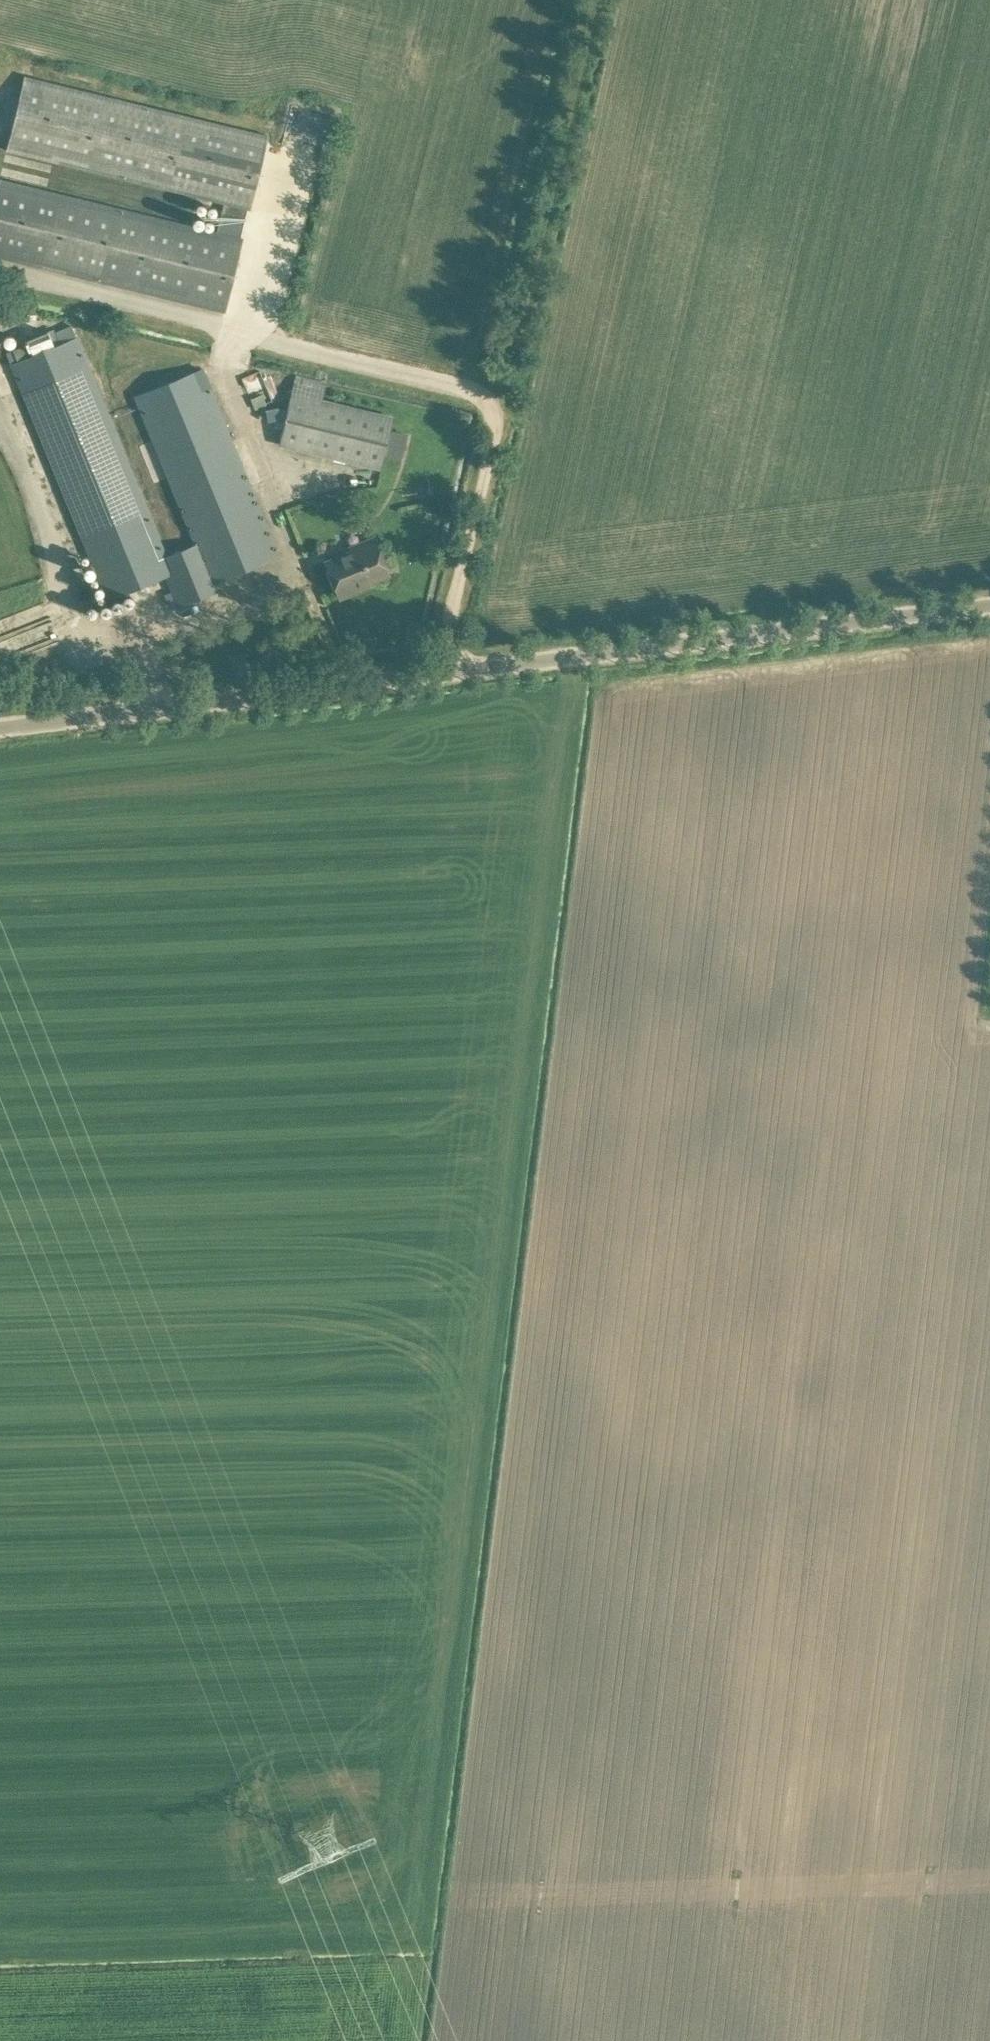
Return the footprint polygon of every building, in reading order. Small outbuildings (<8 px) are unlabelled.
[(224,312),(243,235),(240,235),(247,208),(250,209),(268,134),(25,75),(20,98),(8,96),(1,125),(12,128),(6,151),(224,204),(218,230),(1,177),(0,180),(0,258),(224,312)] [(22,392),(100,581),(107,599),(165,575),(178,606),(222,587),(219,579),(279,555),(217,403),(203,367),(135,395),(149,430),(196,544),(166,556),(88,365),(71,326),(7,352),(22,392)] [(391,425),(393,416),(322,398),(326,383),(295,376),(279,444),(381,468),(384,455),(391,425)] [(250,400),(255,410),(267,404),(262,394),(250,400)] [(325,561),(332,579),(340,598),(370,585),(369,582),(389,574),(382,555),(374,537),(349,547),(351,551),(325,561)]
